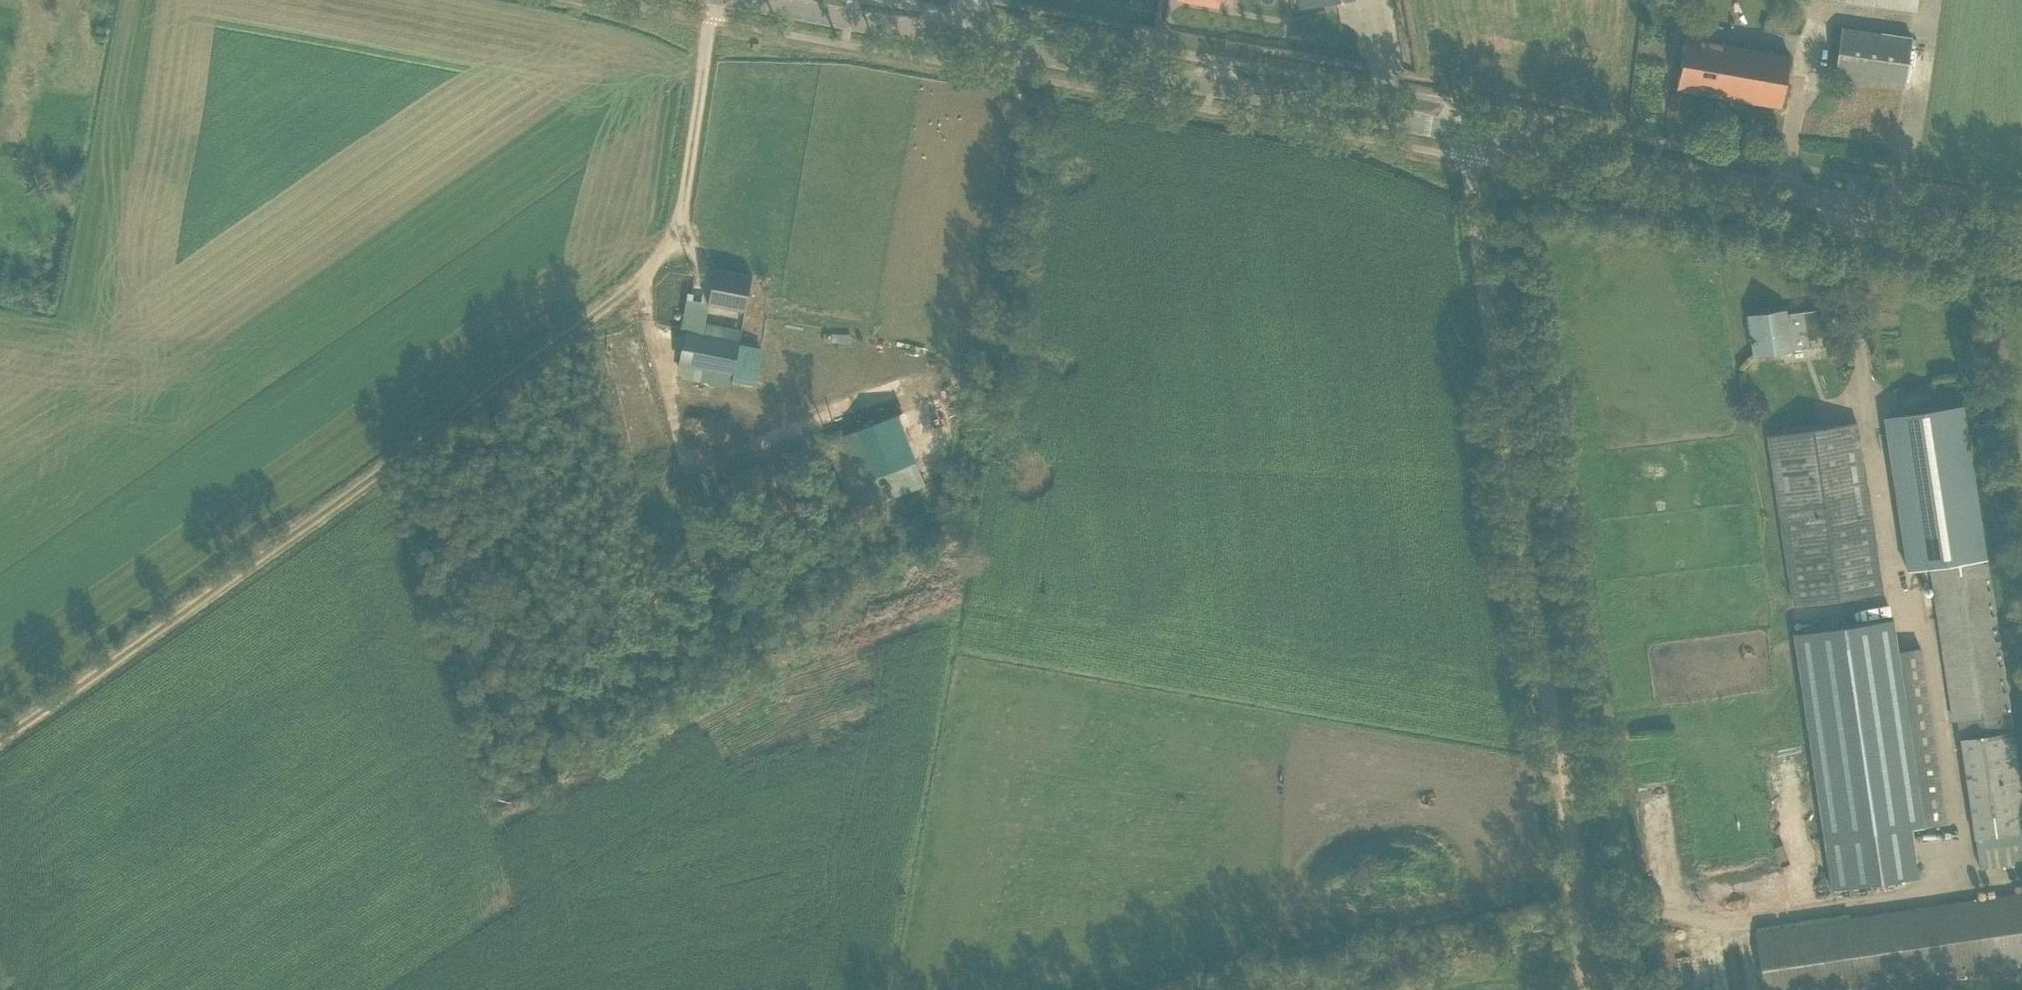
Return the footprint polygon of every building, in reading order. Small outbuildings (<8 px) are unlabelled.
[(1915,10),(1917,0),(1843,0),(1915,10)] [(1834,76),(1905,87),(1912,39),(1841,29),(1834,76)] [(1685,38),(1680,69),(1676,89),(1781,107),(1789,57),(1718,44),(1705,42),(1685,38)] [(707,304),(727,307),(744,311),(748,295),(751,276),(714,268),(707,304)] [(1746,316),(1752,357),(1830,346),(1824,308),(1787,314),(1786,310),(1746,316)] [(739,344),(739,342),(687,332),(680,364),(733,374),(739,344)] [(733,374),(732,381),(755,386),(762,348),(739,344),(733,374)] [(1929,571),(1926,553),(1986,545),(1964,407),(1885,420),(1909,574),(1929,571)] [(897,413),(841,436),(869,506),(925,484),(897,413)] [(1766,436),(1794,606),(1883,592),(1856,422),(1766,436)] [(1929,571),(1955,741),(1961,739),(2014,732),(1986,545),(1926,553),(1929,571)] [(1793,634),(1824,843),(1924,826),(1898,650),(1892,619),(1793,634)] [(1979,868),(2021,862),(2021,786),(2014,732),(1961,739),(1979,868)] [(1769,989),(1880,989),(2021,969),(2021,899),(1761,937),(1769,989)]
